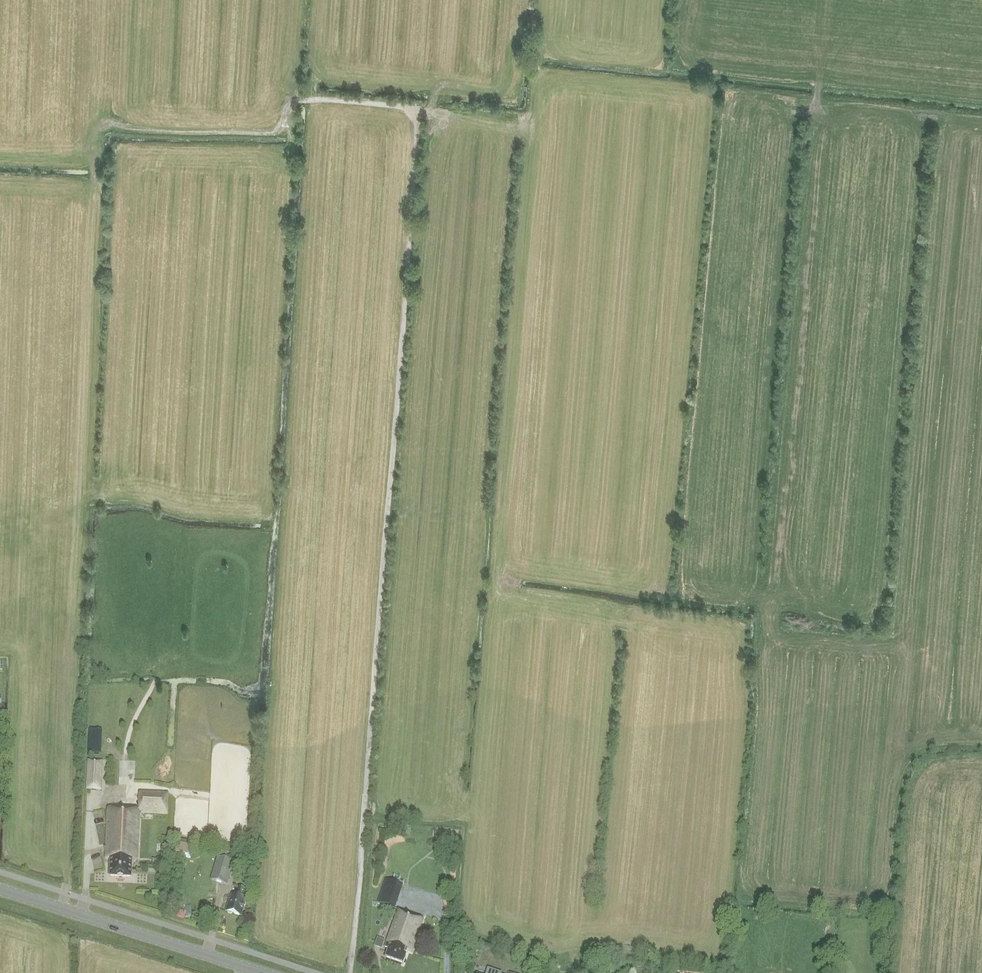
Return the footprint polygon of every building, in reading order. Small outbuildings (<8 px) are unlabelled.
[(88,753),(101,754),(102,730),(89,730),(88,753)] [(102,791),(104,760),(88,759),(86,790),(102,791)] [(167,814),(168,793),(140,792),(139,809),(108,808),(106,859),(111,859),(110,877),(131,878),(132,860),(137,860),(139,813),(167,814)] [(184,844),(174,842),(172,852),(182,854),(184,844)] [(227,885),(234,862),(217,857),(210,880),(227,885)] [(394,908),(402,885),(386,880),(378,903),(394,908)] [(241,916),(246,900),(241,898),(244,889),(239,888),(236,896),(232,895),(231,900),(230,900),(229,904),(228,904),(226,911),(241,916)] [(389,949),(386,958),(403,964),(408,950),(412,951),(423,919),(415,916),(415,915),(398,909),(385,947),(389,949)] [(378,938),(375,946),(382,949),(385,940),(378,938)]
